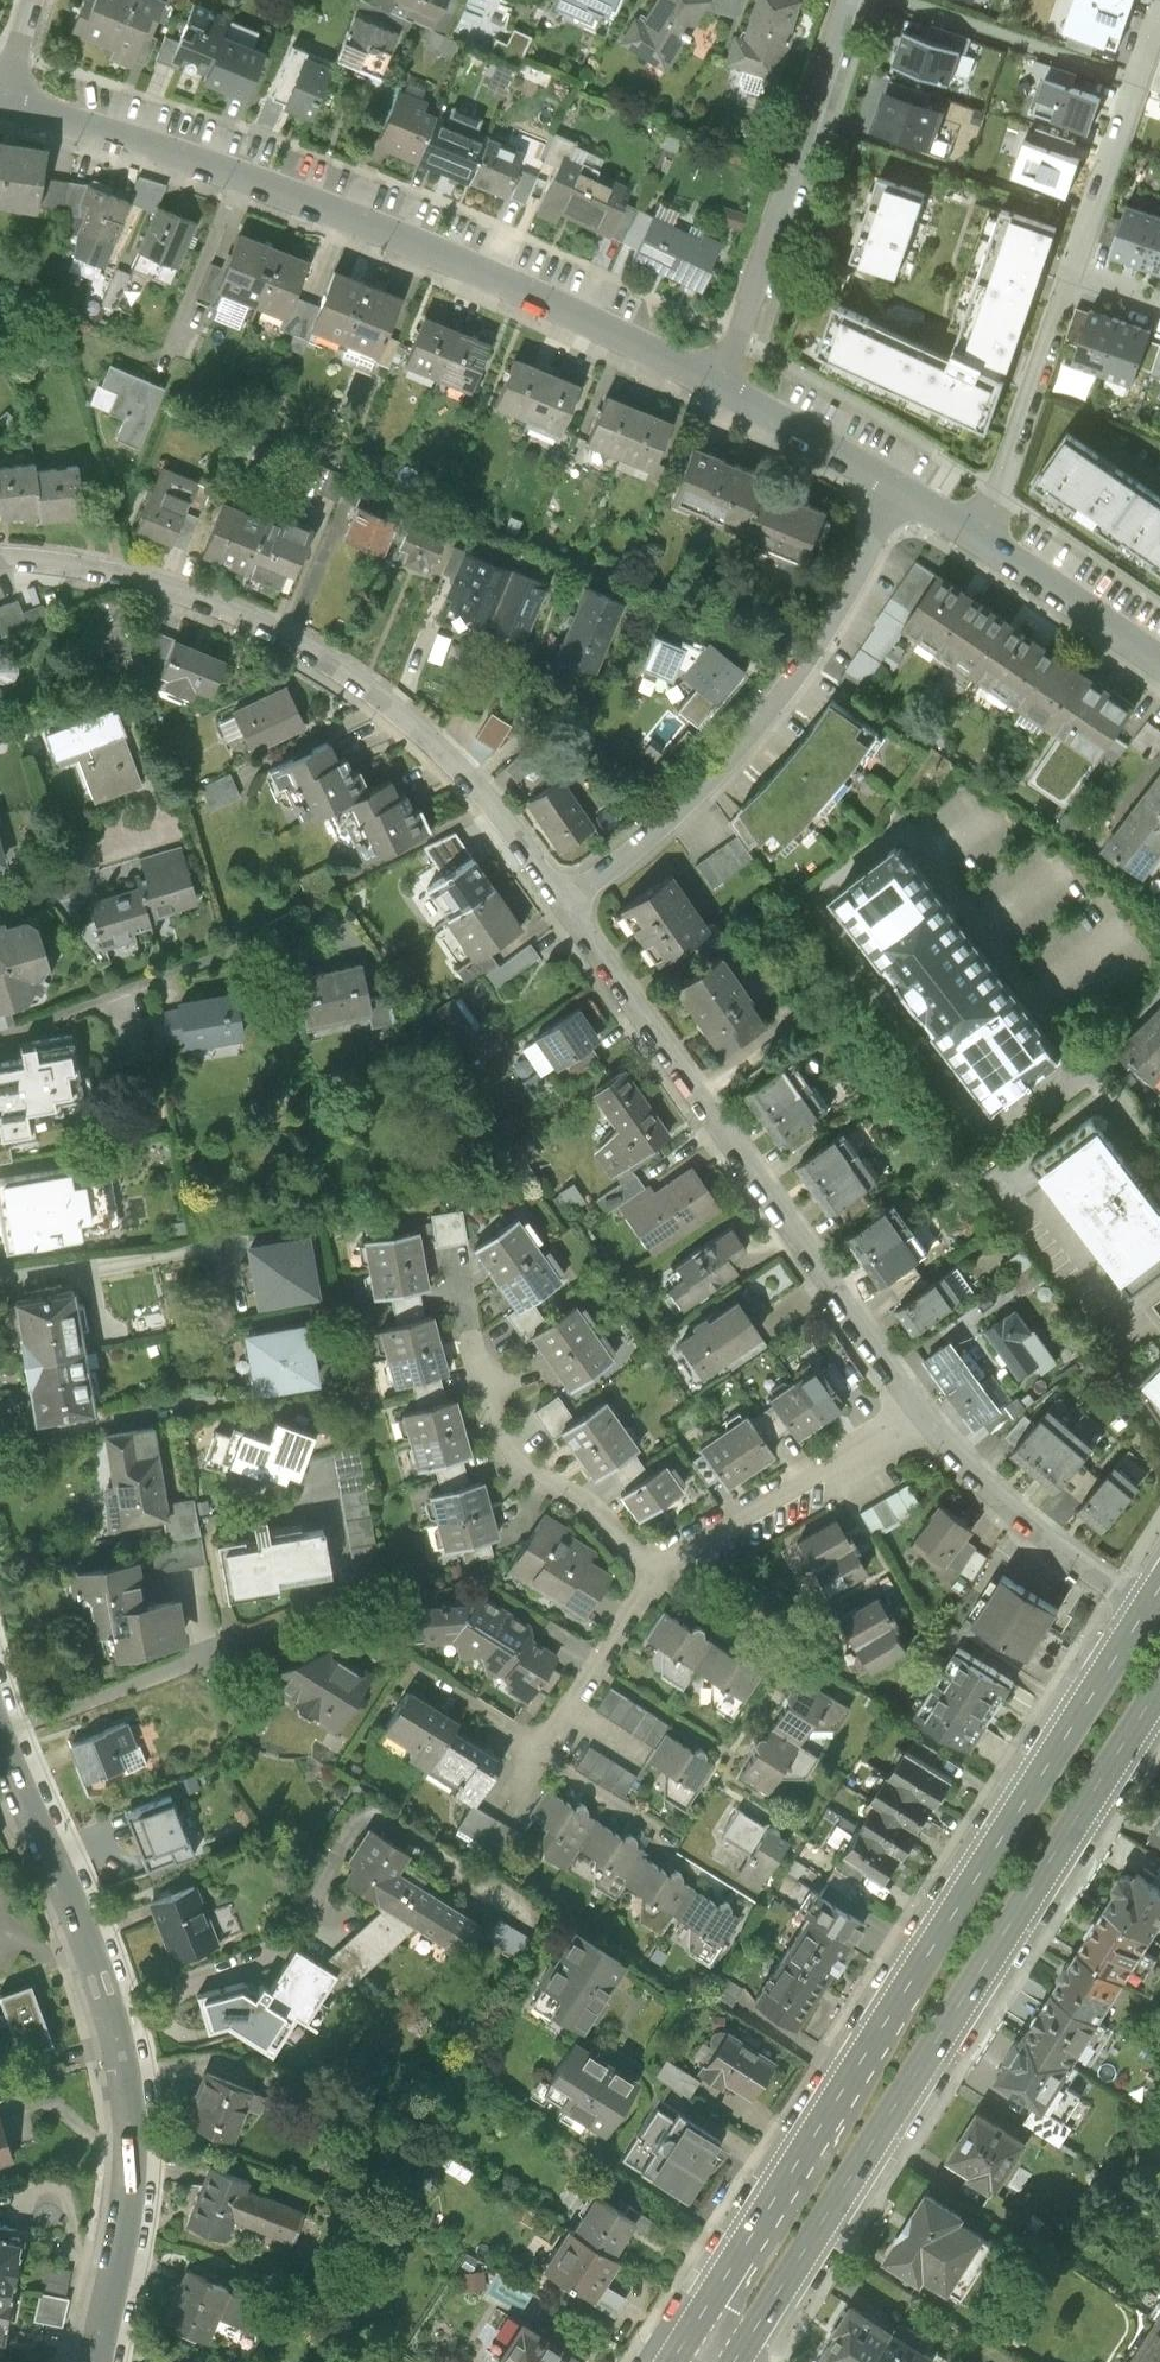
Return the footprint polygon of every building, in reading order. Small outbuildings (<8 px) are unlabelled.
[(93,2),(89,0),(84,0),(71,32),(113,49),(109,57),(130,66),(143,34),(148,36),(162,1),(160,0),(93,0),(93,2)] [(394,2),(395,0),(370,0),(368,5),(389,14),(394,2)] [(394,2),(436,20),(439,14),(444,0),(395,0),(394,2)] [(456,0),(444,0),(439,14),(451,19),(458,1),(456,0)] [(556,10),(592,26),(598,14),(609,19),(617,0),(560,0),(556,10)] [(621,44),(667,73),(706,9),(710,3),(706,0),(658,0),(643,25),(636,21),(621,44)] [(710,3),(706,9),(736,19),(742,0),(706,0),(710,3)] [(794,0),(758,0),(745,41),(736,39),(727,65),(777,81),(802,3),(794,0)] [(1075,1),(1129,20),(1136,0),(1075,0),(1075,1)] [(1129,20),(1075,1),(1064,32),(1118,51),(1129,20)] [(180,65),(207,76),(221,41),(230,20),(194,6),(179,43),(172,62),(180,65)] [(356,17),(346,43),(367,52),(370,44),(390,53),(398,35),(356,17)] [(430,31),(423,48),(453,61),(460,44),(430,31)] [(905,32),(893,66),(951,86),(963,51),(905,32)] [(530,39),(517,33),(504,62),(517,67),(530,39)] [(177,71),(180,65),(172,62),(179,43),(166,38),(156,62),(177,71)] [(260,56),(221,41),(207,76),(205,83),(243,98),(260,56)] [(334,64),(293,47),(272,97),(286,103),(284,109),(310,120),(334,64)] [(1102,97),(1048,78),(1037,109),(1091,128),(1102,97)] [(888,89),(874,130),(931,149),(945,109),(888,89)] [(377,147),(418,163),(436,120),(422,114),(426,103),(399,92),(377,147)] [(418,163),(469,185),(487,141),(436,120),(418,163)] [(543,162),(557,169),(562,158),(568,160),(576,143),(556,134),(543,162)] [(522,155),(487,141),(469,185),(504,199),(522,155)] [(0,143),(0,205),(36,211),(37,207),(41,180),(46,151),(0,143)] [(1077,166),(1023,147),(1012,178),(1066,197),(1077,166)] [(560,213),(577,221),(598,175),(568,160),(562,158),(557,169),(537,212),(557,221),(560,213)] [(537,177),(523,171),(511,200),(525,206),(537,177)] [(624,187),(598,175),(577,221),(608,236),(621,207),(615,204),(624,187)] [(879,177),(850,261),(897,277),(926,193),(879,177)] [(155,214),(158,208),(167,186),(139,178),(129,203),(155,214)] [(88,186),(41,180),(37,207),(68,212),(65,248),(73,252),(79,231),(90,204),(82,201),(88,186)] [(111,244),(129,203),(88,186),(82,201),(90,204),(79,231),(111,244)] [(608,236),(637,250),(652,217),(623,204),(621,207),(608,236)] [(1157,216),(1127,206),(1109,256),(1141,266),(1157,216)] [(155,214),(139,252),(177,268),(196,224),(158,208),(155,214)] [(952,357),(836,304),(818,355),(988,431),(1005,381),(1000,379),(1005,366),(1009,368),(1057,228),(1002,210),(952,357)] [(1157,216),(1141,266),(1159,273),(1159,217),(1157,216)] [(700,292),(722,245),(703,235),(701,240),(652,217),(637,250),(632,260),(700,292)] [(217,293),(256,309),(278,254),(239,238),(226,272),(217,293)] [(306,265),(278,254),(256,309),(284,321),(294,297),(306,265)] [(213,303),(217,293),(226,272),(211,266),(198,297),(213,303)] [(130,275),(117,270),(102,305),(115,310),(130,275)] [(400,299),(335,272),(320,307),(312,328),(377,355),(386,337),(400,299)] [(320,307),(294,297),(284,321),(280,330),(306,341),(312,328),(320,307)] [(1121,321),(1091,311),(1072,365),(1102,375),(1121,321)] [(456,333),(424,320),(403,368),(435,381),(456,333)] [(1151,332),(1121,321),(1102,375),(1133,386),(1151,332)] [(488,347),(456,333),(435,381),(469,395),(488,347)] [(388,367),(398,341),(386,337),(375,362),(388,367)] [(493,410),(525,423),(545,375),(513,362),(493,410)] [(165,389),(111,365),(102,385),(118,393),(109,411),(125,418),(116,438),(138,448),(165,389)] [(577,389),(545,375),(525,423),(557,437),(577,389)] [(586,446),(620,460),(638,415),(605,401),(588,442),(586,446)] [(670,428),(638,415),(620,460),(651,472),(670,428)] [(1067,432),(1031,483),(1159,574),(1159,497),(1067,432)] [(578,467),(586,446),(588,442),(574,437),(564,462),(578,467)] [(672,501),(753,533),(770,490),(774,480),(693,448),(672,501)] [(41,513),(35,471),(35,465),(0,469),(0,518),(41,513)] [(77,466),(35,471),(41,513),(42,520),(83,515),(77,466)] [(210,488),(164,468),(139,526),(185,546),(208,492),(210,488)] [(322,495),(339,502),(348,479),(331,472),(322,495)] [(365,486),(348,479),(339,502),(356,509),(365,486)] [(830,514),(770,490),(753,533),(751,539),(810,563),(830,514)] [(226,500),(208,492),(185,546),(203,553),(226,500)] [(378,511),(397,518),(403,502),(384,494),(378,511)] [(203,553),(246,572),(270,519),(226,500),(203,553)] [(473,504),(468,514),(477,519),(482,508),(473,504)] [(398,524),(359,508),(346,540),(385,556),(398,524)] [(549,529),(553,519),(544,516),(540,526),(549,529)] [(282,524),(270,519),(246,572),(281,587),(287,572),(294,575),(314,530),(285,518),(282,524)] [(445,543),(411,529),(403,549),(411,552),(406,564),(422,571),(424,565),(431,568),(433,562),(437,564),(445,543)] [(443,575),(458,582),(469,554),(454,548),(443,575)] [(490,624),(499,601),(511,571),(469,554),(458,582),(451,597),(457,600),(453,609),(490,624)] [(866,684),(907,625),(940,577),(917,562),(874,624),(877,626),(846,671),(866,684)] [(545,585),(511,571),(499,601),(533,615),(545,585)] [(907,625),(978,674),(1014,621),(943,572),(940,577),(907,625)] [(589,589),(559,658),(595,673),(625,605),(589,589)] [(112,640),(113,644),(126,686),(147,680),(139,653),(135,638),(123,598),(112,595),(85,605),(97,644),(112,640)] [(15,603),(0,609),(0,639),(45,623),(39,607),(19,614),(15,603)] [(978,674),(1027,708),(1063,655),(1014,621),(978,674)] [(135,638),(139,653),(167,663),(175,641),(176,639),(150,628),(148,634),(135,638)] [(211,696),(224,660),(175,641),(167,663),(161,677),(170,680),(167,688),(190,697),(193,689),(211,696)] [(711,646),(683,680),(719,709),(746,675),(711,646)] [(6,650),(0,652),(0,678),(9,680),(14,676),(17,672),(18,665),(16,659),(12,654),(6,650)] [(1027,708),(1051,725),(1088,672),(1063,655),(1027,708)] [(1136,705),(1088,672),(1051,725),(1062,732),(1099,758),(1136,705)] [(284,682),(231,708),(233,712),(241,730),(250,748),(303,722),(284,682)] [(762,787),(739,809),(742,812),(761,841),(773,858),(808,826),(834,796),(858,767),(883,727),(834,697),(813,728),(770,779),(762,787)] [(141,784),(112,703),(48,726),(62,763),(79,757),(95,801),(141,784)] [(225,738),(241,730),(233,712),(217,720),(225,738)] [(1148,722),(1131,743),(1153,760),(1159,751),(1159,731),(1148,722)] [(1064,809),(1099,758),(1062,732),(1027,784),(1064,809)] [(302,824),(342,805),(367,793),(360,777),(349,782),(331,744),(272,772),(279,789),(285,786),(302,824)] [(507,771),(518,784),(541,764),(530,751),(507,771)] [(241,797),(230,774),(199,788),(210,811),(241,797)] [(1142,801),(1159,814),(1159,777),(1142,801)] [(393,781),(367,793),(342,805),(369,861),(430,832),(419,809),(409,814),(393,781)] [(562,781),(529,803),(560,850),(593,829),(562,781)] [(1123,826),(1159,854),(1159,814),(1142,801),(1123,826)] [(742,812),(728,824),(737,836),(747,852),(761,841),(742,812)] [(14,861),(0,814),(0,865),(14,861)] [(1159,856),(1159,854),(1123,826),(1103,852),(1141,880),(1159,856)] [(753,861),(747,852),(737,836),(695,865),(711,889),(753,861)] [(194,885),(182,845),(141,857),(144,867),(136,870),(140,881),(150,916),(177,908),(172,892),(194,885)] [(908,847),(840,897),(995,1107),(1063,1057),(908,847)] [(441,906),(450,920),(496,889),(486,875),(441,906)] [(670,876),(620,911),(658,967),(691,944),(709,932),(707,929),(670,876)] [(151,919),(150,916),(140,881),(91,896),(105,944),(135,934),(132,925),(151,919)] [(496,889),(450,920),(477,959),(489,950),(522,928),(496,889)] [(23,996),(31,983),(27,971),(40,967),(46,956),(34,920),(25,916),(4,922),(2,918),(0,918),(0,1003),(23,996)] [(714,925),(707,929),(709,932),(691,944),(699,955),(723,938),(714,925)] [(532,944),(500,966),(485,976),(493,988),(541,956),(532,944)] [(500,966),(489,950),(477,959),(458,972),(468,987),(485,976),(500,966)] [(677,989),(724,1056),(770,1024),(723,957),(677,989)] [(360,965),(295,980),(305,1024),(370,1009),(367,996),(360,965)] [(234,991),(179,1001),(180,1009),(186,1041),(187,1046),(242,1036),(234,991)] [(388,991),(367,996),(370,1009),(379,1047),(398,1043),(398,1045),(417,1041),(407,995),(390,999),(388,991)] [(509,1042),(498,1024),(479,1036),(453,996),(425,1015),(462,1072),(509,1042)] [(159,1045),(186,1041),(180,1009),(153,1014),(159,1045)] [(579,1009),(536,1038),(556,1067),(558,1066),(591,1044),(599,1038),(579,1009)] [(1141,1029),(1159,1049),(1159,1010),(1141,1029)] [(993,1147),(904,1028),(882,1045),(971,1164),(993,1147)] [(1159,1075),(1159,1049),(1141,1029),(1118,1052),(1150,1085),(1159,1075)] [(0,1061),(0,1148),(48,1140),(45,1126),(67,1123),(64,1104),(83,1101),(72,1035),(18,1043),(20,1058),(0,1061)] [(599,1057),(591,1044),(558,1066),(567,1079),(599,1057)] [(749,1092),(766,1116),(811,1086),(794,1062),(749,1092)] [(597,1089),(617,1119),(645,1099),(626,1070),(597,1089)] [(828,1111),(811,1086),(766,1116),(783,1141),(814,1120),(828,1111)] [(670,1135),(645,1099),(617,1119),(621,1124),(596,1150),(612,1174),(670,1135)] [(1133,1294),(1159,1274),(1159,1202),(1136,1171),(1094,1115),(1032,1162),(1133,1294)] [(829,1143),(814,1120),(783,1141),(791,1153),(798,1148),(805,1160),(829,1143)] [(799,1164),(816,1188),(861,1158),(844,1134),(829,1143),(805,1160),(799,1164)] [(877,1183),(861,1158),(816,1188),(833,1213),(838,1210),(864,1192),(877,1183)] [(0,1183),(0,1201),(7,1253),(111,1238),(108,1223),(121,1222),(113,1167),(0,1183)] [(646,1188),(621,1205),(654,1253),(721,1206),(693,1167),(655,1194),(649,1186),(646,1188)] [(608,1215),(621,1205),(646,1188),(636,1174),(598,1201),(608,1215)] [(587,1201),(574,1183),(560,1193),(562,1196),(571,1209),(572,1211),(587,1201)] [(879,1215),(864,1192),(838,1210),(853,1233),(879,1215)] [(562,1215),(571,1209),(562,1196),(554,1201),(562,1215)] [(853,1233),(870,1257),(915,1227),(898,1203),(879,1215),(853,1233)] [(460,1211),(432,1216),(437,1248),(466,1244),(460,1211)] [(520,1220),(477,1250),(498,1281),(541,1250),(520,1220)] [(669,1287),(684,1307),(737,1269),(728,1257),(747,1244),(733,1225),(677,1264),(685,1276),(669,1287)] [(931,1252),(915,1227),(870,1257),(887,1282),(889,1280),(914,1264),(931,1252)] [(419,1233),(366,1241),(370,1268),(423,1260),(419,1233)] [(249,1248),(259,1304),(316,1295),(306,1238),(249,1248)] [(517,1308),(520,1311),(533,1302),(562,1281),(541,1250),(498,1281),(517,1308)] [(427,1288),(423,1260),(370,1268),(375,1296),(391,1293),(419,1289),(427,1288)] [(929,1287),(914,1264),(889,1280),(905,1304),(929,1287)] [(974,1292),(957,1269),(929,1287),(905,1304),(901,1307),(917,1331),(974,1292)] [(16,1295),(25,1354),(84,1344),(75,1285),(16,1295)] [(421,1302),(419,1289),(391,1293),(394,1310),(400,1326),(427,1319),(421,1302)] [(679,1343),(701,1373),(761,1330),(740,1300),(711,1321),(709,1318),(695,1327),(698,1330),(679,1343)] [(525,1343),(533,1337),(550,1326),(533,1302),(520,1311),(517,1308),(506,1316),(525,1343)] [(533,1337),(552,1364),(596,1333),(577,1306),(550,1326),(533,1337)] [(1017,1308),(987,1330),(1021,1377),(1040,1363),(1023,1339),(1033,1331),(1017,1308)] [(400,1326),(383,1331),(390,1358),(440,1345),(432,1317),(427,1319),(400,1326)] [(306,1327),(248,1337),(258,1392),(315,1381),(306,1327)] [(615,1359),(596,1333),(552,1364),(571,1390),(615,1359)] [(94,1407),(84,1344),(25,1354),(35,1416),(94,1407)] [(997,1412),(948,1344),(925,1361),(974,1429),(997,1412)] [(390,1358),(398,1385),(412,1382),(440,1374),(447,1372),(440,1345),(390,1358)] [(833,1362),(822,1369),(841,1397),(852,1389),(833,1362)] [(818,1364),(794,1381),(821,1419),(845,1402),(841,1397),(822,1369),(818,1364)] [(1138,1385),(1159,1418),(1159,1364),(1138,1385)] [(440,1374),(412,1382),(420,1411),(448,1403),(440,1374)] [(797,1435),(821,1419),(794,1381),(770,1397),(774,1403),(791,1428),(797,1435)] [(552,1439),(563,1431),(577,1421),(559,1396),(534,1413),(552,1439)] [(406,1414),(414,1442),(462,1429),(454,1401),(448,1403),(420,1411),(406,1414)] [(563,1431),(579,1454),(623,1424),(607,1401),(577,1421),(563,1431)] [(767,1444),(791,1428),(774,1403),(751,1420),(767,1444)] [(1133,1425),(1122,1411),(1108,1422),(1120,1436),(1133,1425)] [(746,1414),(722,1430),(749,1469),(773,1452),(767,1444),(751,1420),(746,1414)] [(1006,1437),(1017,1447),(1037,1425),(1025,1414),(1006,1437)] [(1012,1454),(1033,1472),(1066,1434),(1044,1416),(1037,1425),(1017,1447),(1012,1454)] [(313,1433),(275,1419),(267,1441),(233,1429),(221,1461),(257,1474),(261,1465),(270,1468),(268,1474),(283,1479),(286,1472),(297,1476),(313,1433)] [(639,1447),(623,1424),(579,1454),(595,1477),(610,1467),(634,1450),(639,1447)] [(163,1519),(168,1518),(165,1501),(154,1425),(107,1432),(115,1486),(106,1488),(111,1527),(163,1519)] [(470,1456),(462,1429),(414,1442),(422,1470),(436,1466),(463,1458),(470,1456)] [(725,1486),(749,1469),(722,1430),(698,1447),(702,1453),(719,1478),(725,1486)] [(1087,1453),(1066,1434),(1033,1472),(1054,1491),(1060,1484),(1080,1462),(1087,1453)] [(381,1568),(358,1437),(333,1450),(355,1572),(381,1568)] [(650,1474),(634,1450),(610,1467),(626,1491),(650,1474)] [(708,1485),(719,1478),(702,1453),(691,1461),(708,1485)] [(1083,1503),(1079,1508),(1103,1529),(1141,1486),(1138,1484),(1147,1473),(1125,1454),(1102,1481),(1083,1503)] [(471,1487),(463,1458),(436,1466),(443,1494),(471,1487)] [(1080,1462),(1060,1484),(1083,1503),(1102,1481),(1080,1462)] [(684,1488),(667,1463),(650,1474),(626,1491),(623,1493),(640,1518),(684,1488)] [(433,1497),(441,1525),(489,1511),(481,1484),(471,1487),(443,1494),(433,1497)] [(860,1513),(874,1537),(923,1507),(909,1484),(860,1513)] [(165,1501),(168,1518),(163,1519),(167,1539),(199,1534),(196,1515),(209,1513),(207,1501),(195,1503),(194,1497),(165,1501)] [(945,1501),(911,1544),(942,1569),(948,1561),(967,1537),(976,1526),(945,1501)] [(497,1539),(489,1511),(441,1525),(449,1553),(462,1549),(490,1541),(497,1539)] [(258,1537),(220,1543),(229,1600),(280,1592),(278,1581),(333,1572),(325,1525),(271,1535),(267,1514),(254,1516),(258,1537)] [(545,1514),(509,1571),(585,1620),(613,1576),(589,1560),(595,1550),(566,1532),(568,1528),(545,1514)] [(797,1541),(812,1566),(851,1542),(836,1518),(797,1541)] [(978,1546),(967,1537),(948,1561),(971,1579),(988,1557),(976,1548),(978,1546)] [(206,1566),(201,1541),(150,1551),(155,1576),(206,1566)] [(494,1555),(490,1541),(462,1549),(466,1563),(494,1555)] [(866,1568),(851,1542),(812,1566),(827,1591),(866,1568)] [(138,1562),(71,1573),(74,1592),(83,1590),(93,1596),(99,1633),(113,1630),(117,1654),(185,1643),(178,1597),(144,1603),(138,1562)] [(1004,1578),(973,1625),(989,1635),(1027,1660),(1057,1612),(1004,1578)] [(465,1659),(484,1651),(510,1610),(478,1589),(472,1598),(453,1636),(460,1640),(462,1657),(465,1659)] [(412,1640),(453,1636),(472,1598),(408,1605),(412,1640)] [(838,1621),(852,1646),(890,1624),(876,1600),(838,1621)] [(502,1673),(504,1674),(525,1640),(534,1636),(531,1623),(510,1610),(484,1651),(488,1675),(491,1677),(502,1673)] [(682,1689),(694,1669),(711,1643),(663,1613),(647,1639),(664,1650),(662,1676),(682,1689)] [(542,1633),(564,1647),(572,1634),(550,1620),(542,1633)] [(982,1646),(989,1635),(973,1625),(967,1621),(960,1632),(982,1646)] [(905,1650),(890,1624),(852,1646),(868,1672),(905,1650)] [(560,1652),(534,1636),(525,1640),(504,1674),(508,1677),(509,1690),(528,1702),(550,1668),(560,1652)] [(761,1674),(711,1643),(694,1669),(714,1681),(712,1707),(733,1720),(761,1674)] [(306,1657),(296,1661),(351,1703),(371,1673),(331,1648),(315,1654),(306,1657)] [(957,1649),(915,1717),(970,1752),(1013,1684),(957,1649)] [(336,1727),(351,1703),(296,1661),(286,1665),(277,1668),(267,1683),(336,1727)] [(562,1675),(550,1668),(528,1702),(522,1711),(534,1719),(562,1675)] [(800,1744),(810,1728),(837,1728),(851,1707),(804,1678),(773,1726),(800,1744)] [(596,1712),(657,1751),(667,1735),(672,1728),(612,1688),(596,1712)] [(429,1769),(431,1766),(454,1730),(459,1720),(410,1690),(386,1728),(415,1747),(409,1757),(429,1769)] [(890,1712),(871,1700),(864,1711),(884,1723),(890,1712)] [(108,1736),(73,1749),(86,1784),(123,1770),(117,1755),(138,1747),(130,1726),(107,1734),(108,1736)] [(819,1756),(800,1744),(773,1726),(742,1777),(769,1794),(779,1777),(806,1776),(819,1756)] [(474,1807),(503,1761),(454,1730),(431,1766),(461,1784),(454,1795),(474,1807)] [(657,1751),(650,1762),(665,1772),(664,1801),(685,1813),(715,1767),(667,1735),(657,1751)] [(917,1740),(908,1752),(932,1768),(941,1756),(917,1740)] [(576,1773),(624,1803),(638,1779),(591,1749),(576,1773)] [(908,1752),(892,1777),(934,1804),(936,1805),(952,1781),(932,1768),(908,1752)] [(916,1831),(934,1804),(892,1777),(890,1775),(872,1802),(877,1806),(916,1831)] [(576,1855),(579,1850),(596,1823),(546,1792),(530,1819),(532,1821),(547,1830),(544,1834),(544,1857),(565,1871),(576,1855)] [(172,1796),(136,1809),(146,1836),(136,1840),(143,1858),(189,1840),(172,1796)] [(919,1834),(916,1831),(877,1806),(860,1830),(902,1857),(904,1858),(919,1834)] [(507,1860),(522,1837),(474,1807),(459,1831),(495,1854),(496,1853),(507,1860)] [(754,1854),(740,1877),(761,1890),(791,1843),(743,1812),(727,1837),(754,1854)] [(579,1850),(595,1860),(593,1865),(593,1888),(614,1902),(624,1885),(627,1880),(641,1859),(644,1854),(596,1823),(579,1850)] [(1151,1838),(1159,1844),(1159,1824),(1151,1838)] [(885,1883),(902,1857),(860,1830),(858,1828),(841,1855),(842,1857),(866,1871),(885,1883)] [(408,1854),(370,1831),(350,1863),(356,1867),(346,1882),(376,1902),(377,1901),(391,1910),(415,1926),(461,1955),(479,1928),(395,1874),(408,1854)] [(1151,1838),(1144,1851),(1159,1861),(1159,1844),(1151,1838)] [(859,1883),(866,1871),(842,1857),(836,1868),(859,1883)] [(660,1938),(673,1916),(690,1890),(641,1859),(627,1880),(624,1885),(663,1910),(653,1918),(643,1912),(639,1924),(660,1938)] [(1107,1911),(1150,1939),(1159,1924),(1159,1889),(1138,1875),(1135,1881),(1128,1876),(1122,1878),(1115,1888),(1117,1895),(1107,1911)] [(826,1884),(818,1896),(842,1912),(851,1900),(826,1884)] [(196,1890),(150,1907),(172,1964),(218,1947),(196,1890)] [(739,1921),(690,1890),(673,1916),(692,1928),(689,1933),(688,1955),(709,1968),(722,1947),(739,1921)] [(805,1915),(810,1919),(850,1946),(863,1926),(842,1912),(818,1896),(805,1915)] [(415,1926),(391,1910),(352,1946),(348,1942),(326,1963),(348,1987),(415,1926)] [(1107,1911),(1079,1954),(1123,1982),(1131,1969),(1144,1978),(1156,1960),(1142,1952),(1150,1939),(1107,1911)] [(823,1986),(850,1946),(810,1919),(783,1960),(823,1986)] [(522,1935),(497,1922),(489,1938),(514,1951),(522,1935)] [(566,1924),(526,1986),(597,2032),(637,1970),(566,1924)] [(243,1984),(197,1997),(207,2034),(227,2028),(272,2057),(296,2019),(305,2025),(337,1976),(295,1949),(269,1990),(262,1985),(257,1993),(243,1984)] [(1062,1982),(1054,1995),(1098,2022),(1123,1982),(1079,1954),(1071,1967),(1069,1965),(1059,1980),(1062,1982)] [(796,2030),(823,1986),(783,1960),(754,2004),(796,2030)] [(8,2033),(20,2064),(60,2049),(34,1981),(0,1994),(0,2013),(2,2019),(0,2020),(0,2036),(8,2033)] [(679,1982),(669,1996),(678,2003),(688,1988),(679,1982)] [(1054,1995),(1027,2037),(1071,2063),(1085,2041),(1093,2046),(1105,2027),(1098,2022),(1054,1995)] [(713,2048),(716,2050),(699,2075),(719,2087),(724,2080),(752,2098),(773,2063),(727,2034),(723,2032),(719,2031),(714,2032),(711,2036),(709,2040),(710,2045),(713,2048)] [(1080,2068),(1071,2063),(1027,2037),(1022,2045),(1018,2042),(1006,2060),(1010,2062),(998,2081),(1036,2105),(1064,2123),(1082,2095),(1068,2087),(1080,2068)] [(560,2047),(521,2106),(598,2155),(636,2095),(560,2047)] [(688,2099),(700,2081),(668,2061),(656,2079),(688,2099)] [(195,2107),(188,2125),(232,2143),(245,2108),(258,2113),(265,2097),(206,2073),(192,2106),(195,2107)] [(1064,2123),(1036,2105),(1023,2124),(1060,2147),(1072,2128),(1064,2123)] [(673,2120),(657,2110),(622,2161),(686,2202),(720,2149),(715,2146),(719,2139),(678,2113),(673,2120)] [(978,2112),(948,2160),(996,2190),(1026,2142),(978,2112)] [(11,2157),(0,2122),(0,2161),(11,2157)] [(1008,2186),(1019,2193),(1031,2175),(1020,2168),(1008,2186)] [(253,2188),(210,2172),(189,2227),(224,2240),(231,2220),(291,2243),(302,2215),(250,2194),(253,2188)] [(595,2195),(571,2232),(611,2258),(631,2226),(635,2220),(630,2216),(595,2195)] [(928,2195),(888,2259),(922,2279),(920,2282),(958,2305),(996,2245),(958,2221),(962,2215),(928,2195)] [(1026,2220),(989,2197),(981,2209),(1018,2233),(1026,2220)] [(635,2220),(631,2226),(659,2244),(669,2230),(635,2208),(630,2216),(635,2220)] [(571,2232),(568,2230),(542,2270),(571,2288),(573,2285),(594,2298),(603,2283),(617,2261),(611,2258),(571,2232)] [(12,2289),(22,2237),(0,2233),(0,2287),(12,2289)] [(404,2269),(413,2253),(397,2244),(388,2259),(404,2269)] [(72,2273),(46,2268),(36,2325),(64,2330),(69,2302),(67,2302),(72,2273)] [(187,2270),(165,2323),(206,2340),(228,2287),(187,2270)] [(499,2299),(508,2284),(487,2271),(477,2286),(499,2299)] [(626,2298),(603,2283),(594,2298),(573,2285),(571,2288),(615,2317),(626,2298)] [(12,2289),(0,2287),(0,2341),(3,2341),(12,2289)] [(825,2361),(873,2361),(893,2330),(853,2305),(831,2340),(833,2341),(822,2360),(825,2361)] [(1156,2319),(1130,2359),(1135,2361),(1159,2361),(1159,2322),(1156,2319)] [(893,2330),(873,2361),(928,2361),(933,2355),(925,2350),(930,2341),(899,2321),(893,2330)] [(521,2322),(497,2361),(587,2361),(521,2322)]
